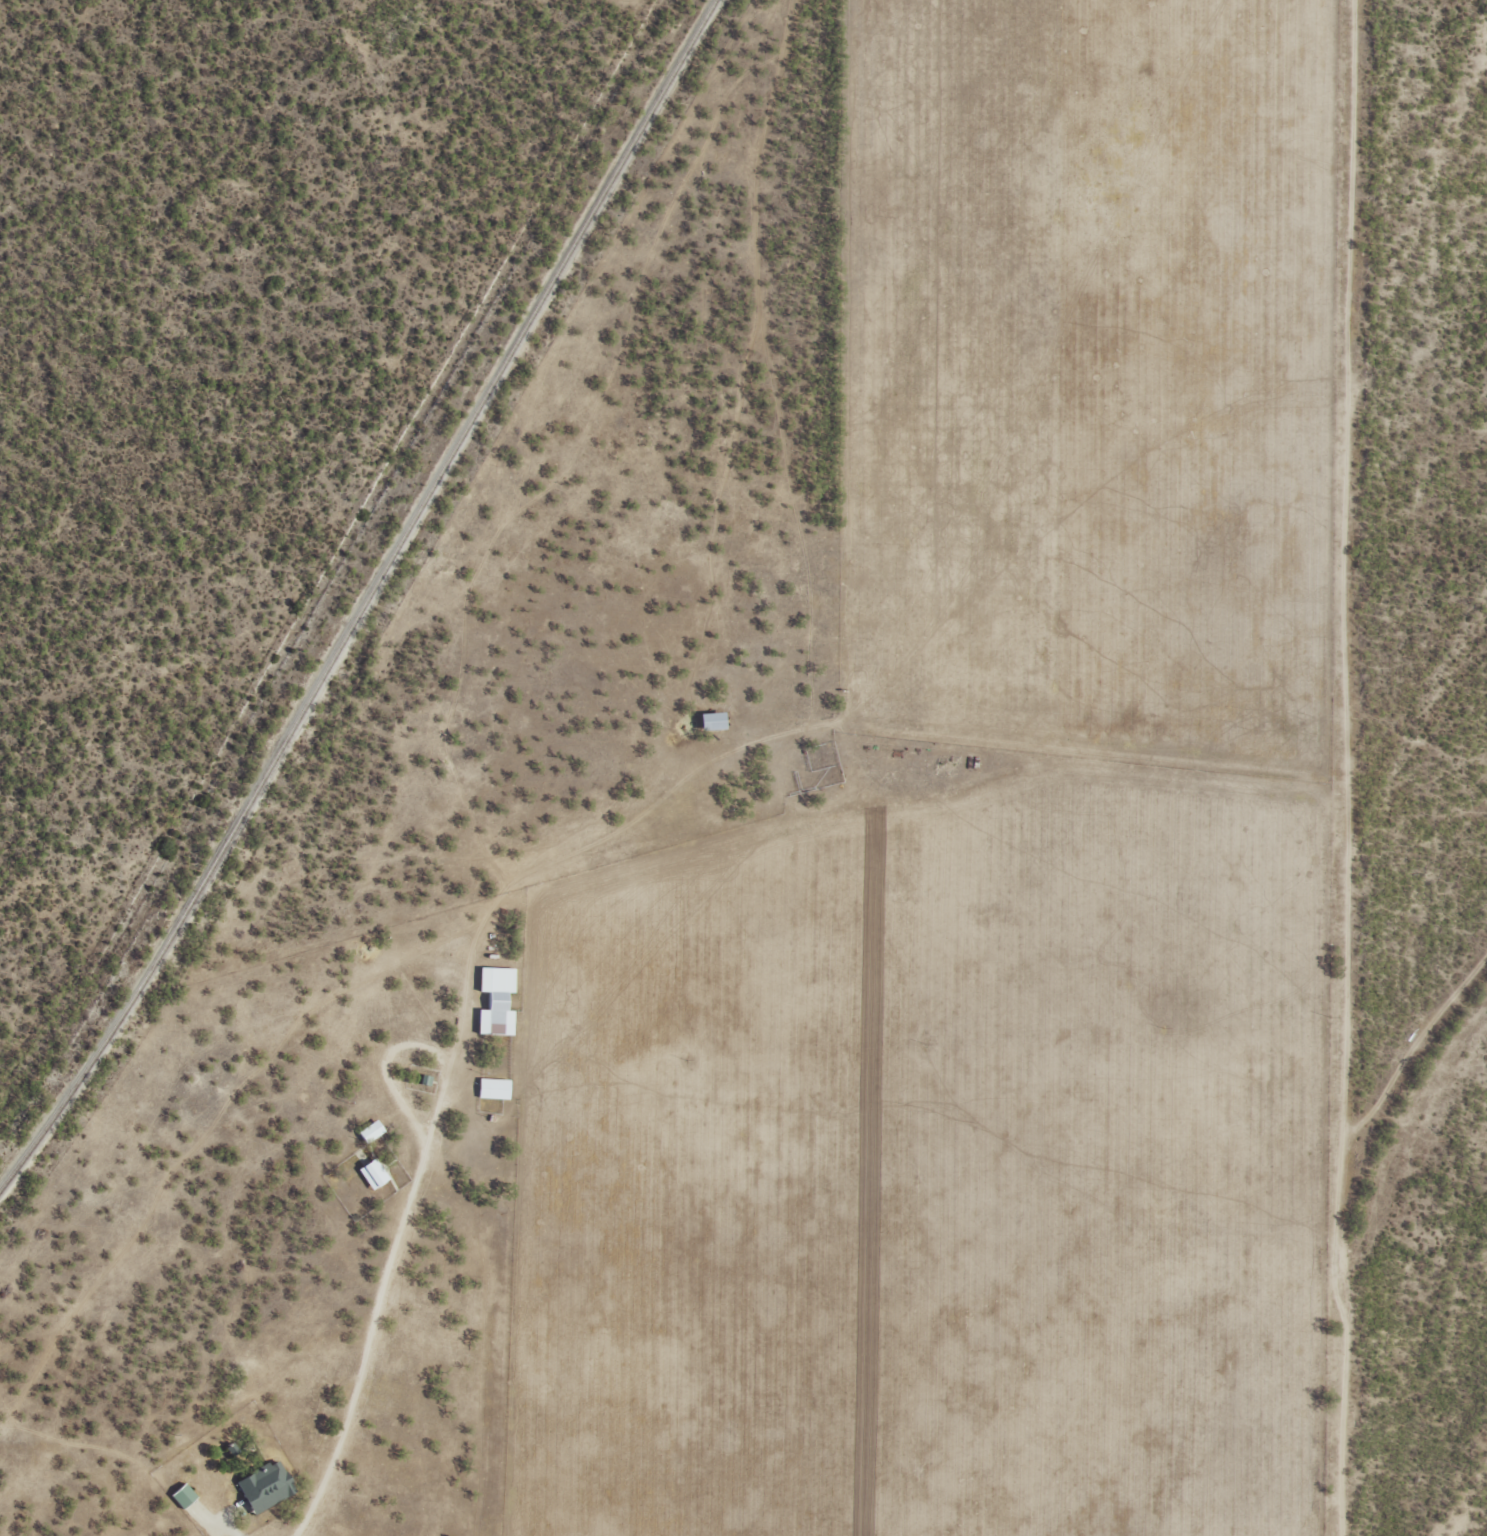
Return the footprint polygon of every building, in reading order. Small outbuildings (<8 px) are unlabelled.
[(696,730),(720,730),(720,713),(696,714),(696,730)] [(514,967),(477,966),(476,990),(486,990),(485,1008),(476,1008),(475,1033),(513,1033),(513,1008),(504,1008),(504,992),(513,992),(514,967)] [(507,1098),(507,1078),(477,1077),(476,1097),(507,1098)] [(355,1131),(363,1143),(382,1130),(374,1118),(355,1131)] [(367,1188),(385,1179),(375,1156),(356,1165),(367,1188)] [(292,1491),(274,1458),(232,1481),(250,1514),(292,1491)] [(180,1508),(194,1495),(182,1481),(167,1495),(180,1508)]
